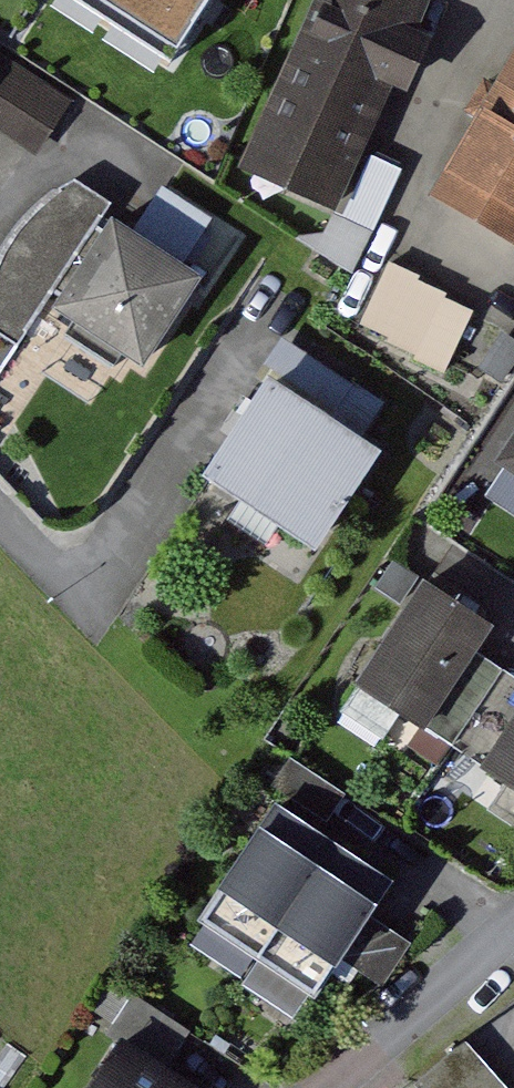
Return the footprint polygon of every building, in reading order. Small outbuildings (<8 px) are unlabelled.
[(174,57),(212,0),(88,0),(174,57)] [(297,49),(398,94),(440,0),(319,0),(297,49)] [(49,147),(81,96),(0,45),(0,117),(49,147)] [(372,152),(398,94),(297,49),(246,162),(382,223),(407,167),(372,152)] [(448,187),(513,225),(513,71),(448,187)] [(73,333),(122,365),(128,356),(158,376),(223,281),(199,264),(227,224),(174,188),(143,234),(113,213),(122,200),(85,175),(59,191),(37,215),(19,236),(1,272),(0,278),(0,326),(27,343),(53,306),(79,323),(73,333)] [(490,313),(408,260),(372,316),(454,369),(490,313)] [(403,406),(293,338),(209,472),(319,541),(403,406)] [(505,456),(513,462),(513,443),(505,456)] [(460,749),(513,667),(489,651),(505,627),(432,580),(363,686),(460,749)] [(513,667),(460,749),(513,784),(513,667)] [(357,793),(301,755),(284,780),(340,818),(357,793)] [(251,977),(344,840),(289,803),(196,940),(251,977)] [(401,878),(344,840),(251,977),(308,1016),(351,952),(392,979),(420,937),(380,910),(401,878)] [(128,1032),(91,1087),(213,1087),(128,1032)] [(431,1087),(513,1087),(513,1076),(482,1040),(429,1086),(431,1087)]
